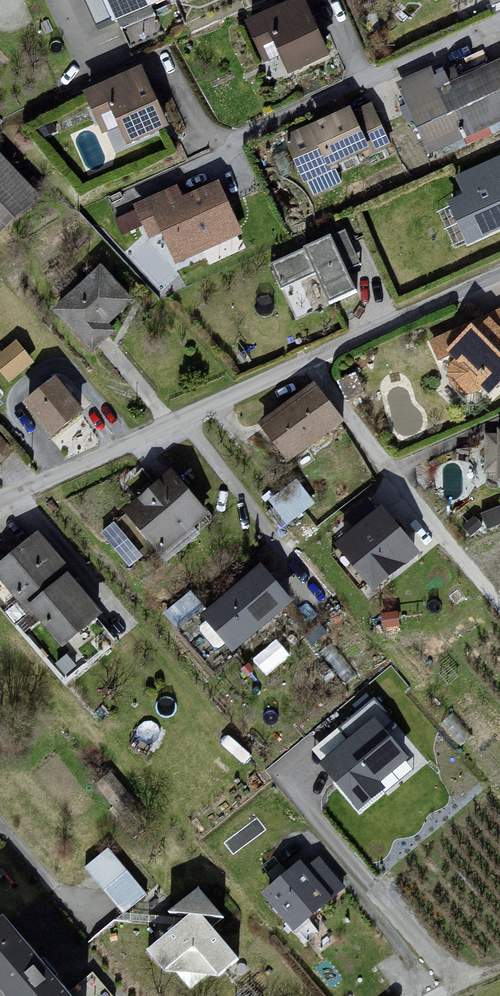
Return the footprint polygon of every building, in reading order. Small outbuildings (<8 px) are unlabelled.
[(124,32),(193,0),(109,0),(124,32)] [(308,1),(252,27),(266,53),(286,48),(294,78),(336,61),(308,1)] [(397,87),(435,155),(499,127),(499,64),(465,84),(457,73),(436,84),(434,72),(397,87)] [(149,72),(88,96),(113,144),(131,138),(137,151),(178,131),(149,72)] [(376,106),(286,139),(309,186),(396,152),(376,106)] [(44,202),(0,154),(0,240),(44,202)] [(457,180),(466,200),(452,205),(470,250),(499,237),(499,159),(457,180)] [(182,189),(137,209),(152,243),(167,238),(179,267),(248,238),(222,187),(189,202),(182,189)] [(349,236),(271,268),(282,294),(319,274),(337,309),(363,297),(353,273),(365,270),(349,236)] [(107,271),(57,316),(99,360),(118,341),(120,329),(141,306),(107,271)] [(495,317),(495,322),(488,333),(483,328),(452,356),(458,363),(452,373),(454,384),(461,394),(466,399),(476,396),(483,395),(486,391),(497,401),(499,399),(499,315),(495,317)] [(11,382),(36,361),(18,338),(0,353),(0,368),(11,382)] [(63,381),(28,409),(52,444),(89,421),(63,381)] [(320,389),(265,427),(298,466),(350,428),(320,389)] [(16,449),(0,432),(0,464),(16,449)] [(166,561),(215,520),(199,499),(180,474),(128,516),(150,540),(166,561)] [(314,504),(296,480),(268,501),(286,525),(314,504)] [(485,509),(487,524),(499,522),(499,506),(485,509)] [(419,553),(381,507),(335,544),(372,590),(419,553)] [(0,575),(0,577),(34,613),(72,654),(87,641),(108,624),(74,576),(43,538),(19,561),(0,575)] [(300,606),(268,569),(206,621),(227,639),(238,657),(300,606)] [(257,658),(267,670),(289,652),(279,639),(257,658)] [(374,717),(319,763),(358,810),(385,788),(379,781),(407,758),(374,717)] [(110,851),(87,869),(124,915),(147,897),(110,851)] [(305,867),(267,899),(299,938),(350,899),(321,863),(310,873),(305,867)] [(200,892),(171,917),(193,920),(207,922),(229,924),(200,892)] [(207,922),(193,920),(154,951),(171,972),(223,979),(242,965),(207,922)] [(0,934),(0,995),(67,995),(9,926),(0,934)]
